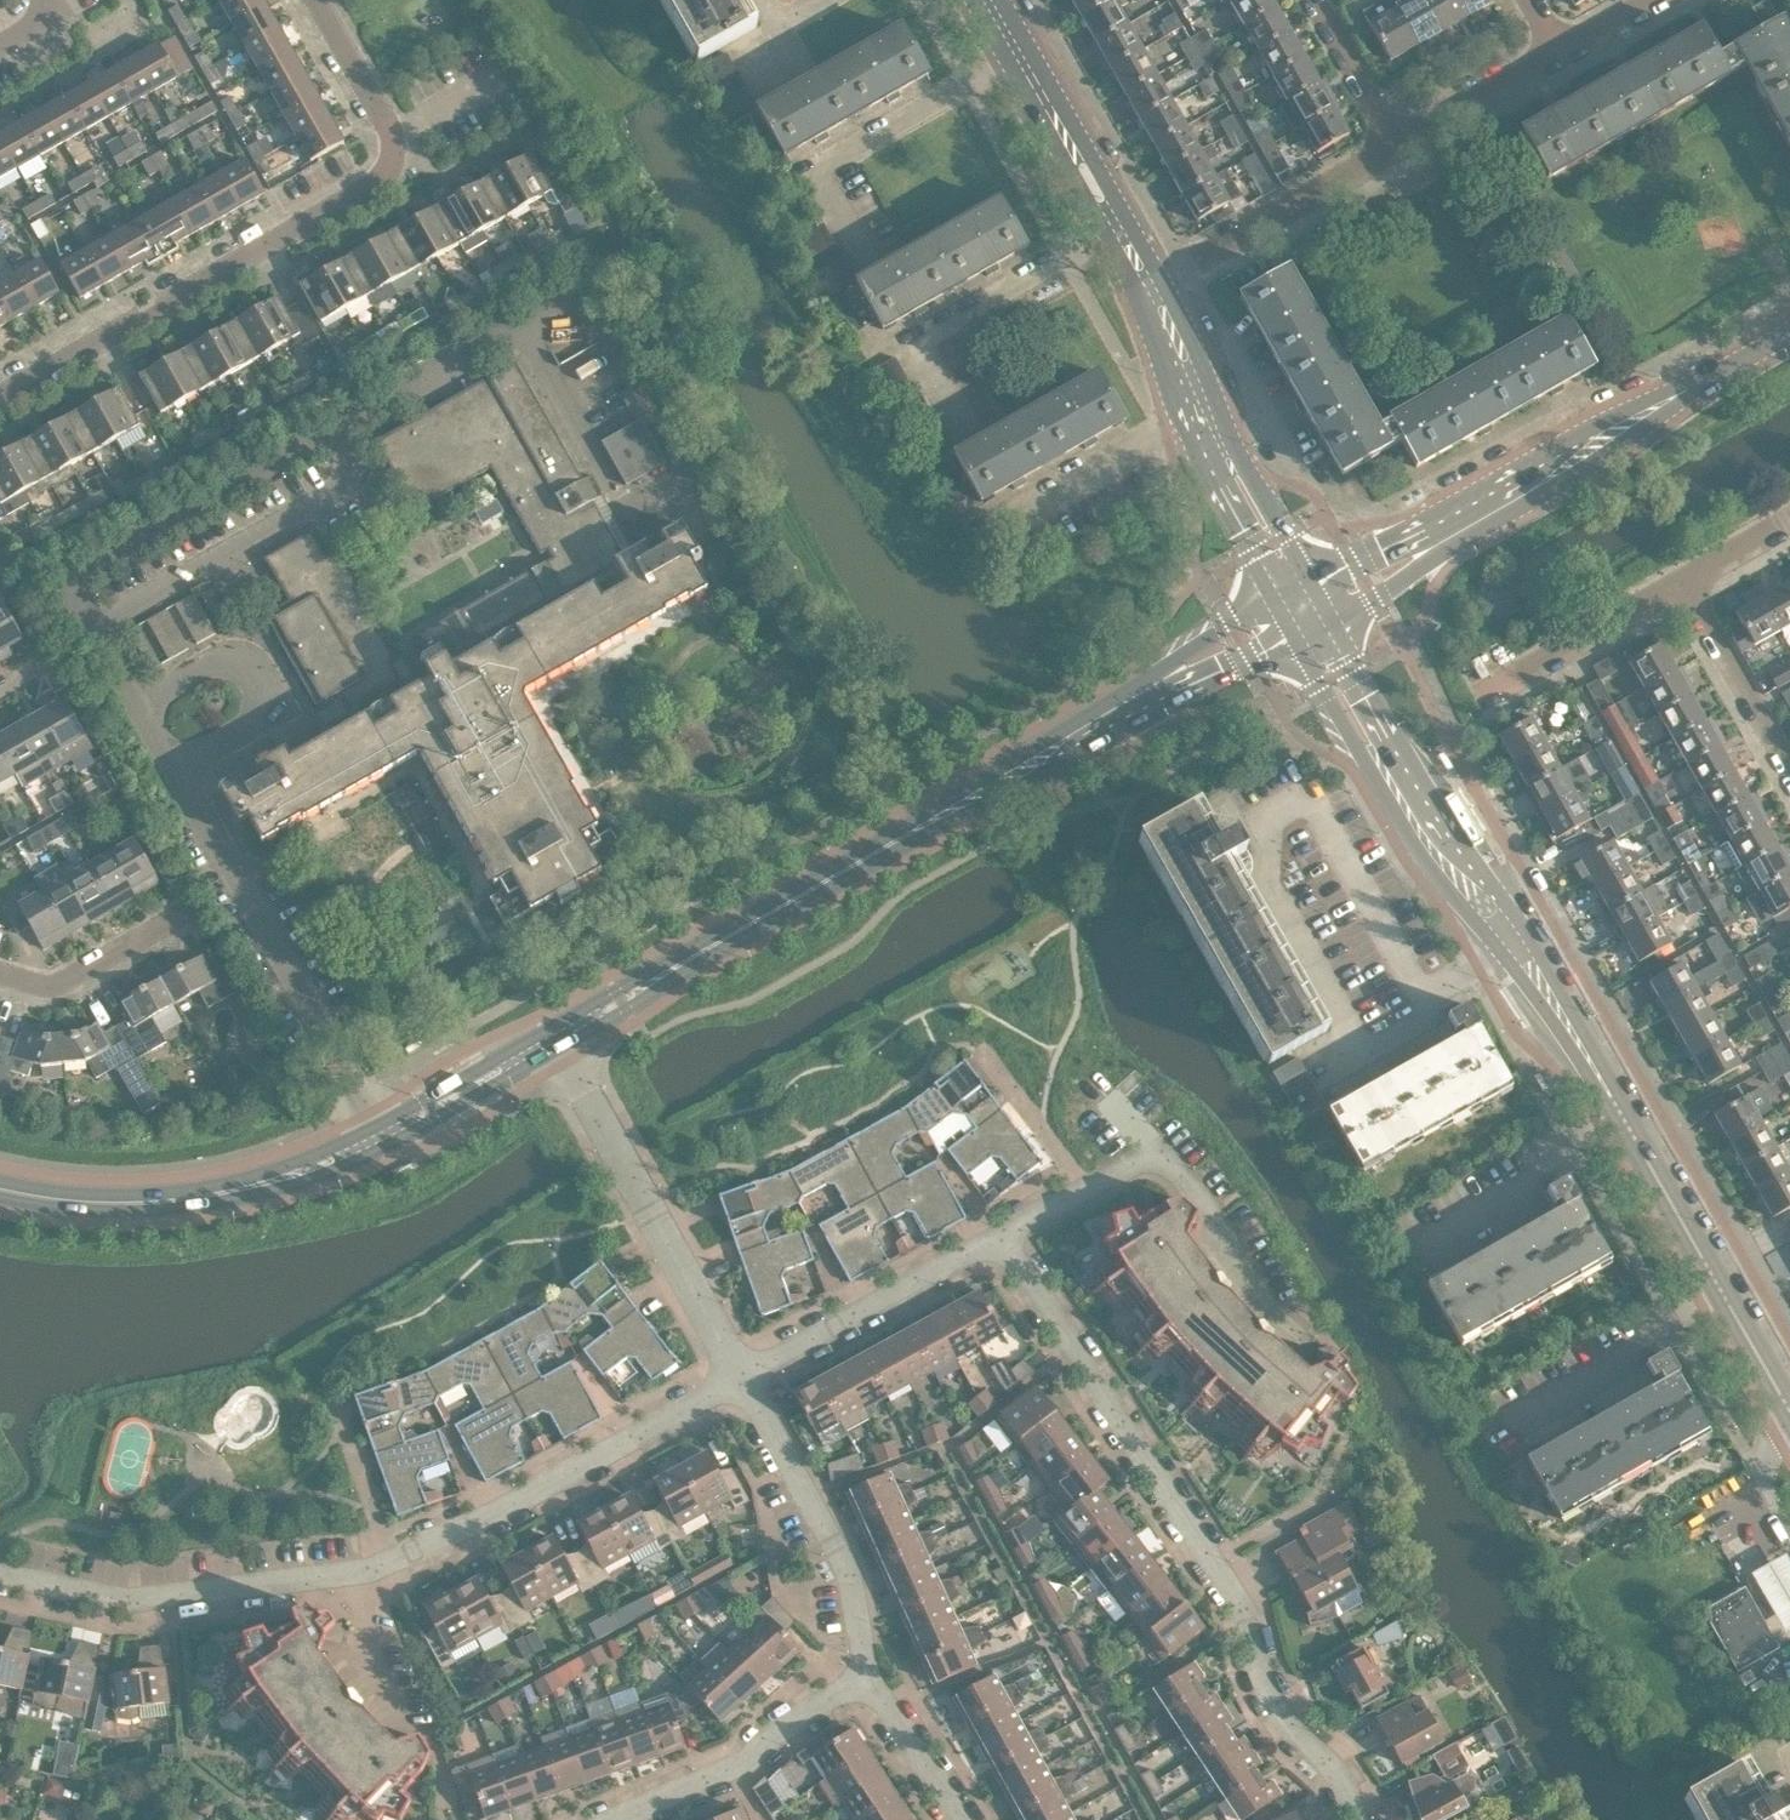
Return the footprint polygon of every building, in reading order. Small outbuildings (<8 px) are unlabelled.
[(231,22),(264,3),(262,0),(218,0),(231,22)] [(696,60),(755,26),(740,0),(662,0),(696,60)] [(1080,15),(1107,0),(1071,0),(1080,15)] [(1094,41),(1126,23),(1114,0),(1107,0),(1080,15),(1094,41)] [(1193,3),(1192,0),(1175,0),(1180,10),(1193,3)] [(1243,24),(1275,6),(1272,0),(1229,0),(1243,24)] [(1415,45),(1394,9),(1390,0),(1380,0),(1361,10),(1389,59),(1406,50),(1415,45)] [(1394,9),(1415,45),(1441,30),(1424,0),(1409,0),(1406,2),(1404,0),(1390,0),(1394,9)] [(1441,30),(1467,15),(1458,0),(1424,0),(1441,30)] [(1467,15),(1493,0),(1458,0),(1467,15)] [(1768,0),(1762,0),(1750,7),(1760,25),(1777,16),(1768,0)] [(231,22),(244,45),(280,25),(272,11),(269,12),(264,3),(231,22)] [(175,23),(185,18),(177,4),(167,9),(175,23)] [(1290,31),(1275,6),(1243,24),(1258,49),(1290,31)] [(1167,33),(1180,26),(1173,12),(1160,19),(1167,33)] [(183,37),(192,32),(185,18),(175,23),(183,37)] [(1715,55),(1700,29),(1664,50),(1691,96),(1744,66),(1753,82),(1789,62),(1789,39),(1779,20),(1715,55)] [(1141,48),(1126,23),(1094,41),(1109,66),(1141,48)] [(280,25),(244,45),(257,68),(290,49),(285,40),(288,39),(280,25)] [(927,73),(901,27),(829,68),(855,114),(885,97),(888,103),(900,97),(897,90),(927,73)] [(1199,49),(1212,41),(1205,28),(1191,35),(1199,49)] [(1258,49),(1272,75),(1304,57),(1290,31),(1258,49)] [(192,67),(173,35),(165,40),(165,39),(134,56),(153,90),(192,67)] [(1186,56),(1199,49),(1191,35),(1178,43),(1186,56)] [(1206,62),(1210,60),(1220,55),(1212,41),(1199,49),(1206,62)] [(1109,66),(1123,92),(1155,74),(1155,73),(1146,57),(1152,53),(1147,45),(1141,48),(1109,66)] [(257,68),(270,91),(306,70),(298,56),(295,58),(290,49),(257,68)] [(1193,69),(1203,64),(1206,62),(1199,49),(1186,56),(1193,69)] [(202,69),(211,64),(203,50),(194,56),(202,69)] [(1632,62),(1620,69),(1622,73),(1592,90),(1619,137),(1691,96),(1664,50),(1634,67),(1632,62)] [(130,102),(153,90),(134,56),(111,69),(130,102)] [(1287,100),(1319,82),(1304,57),(1272,75),(1287,100)] [(1753,82),(1789,146),(1789,62),(1753,82)] [(209,83),(219,78),(211,64),(202,69),(209,83)] [(1123,92),(1138,117),(1170,99),(1161,84),(1173,77),(1167,67),(1155,73),(1155,74),(1123,92)] [(826,131),(855,114),(829,68),(819,73),(757,109),(783,155),(813,138),(817,145),(829,138),(826,131)] [(130,102),(111,69),(88,82),(107,115),(130,102)] [(270,91),(283,114),(316,95),(311,86),(314,84),(306,70),(270,91)] [(1205,96),(1218,89),(1210,76),(1198,83),(1205,96)] [(1231,98),(1244,90),(1237,77),(1224,85),(1231,98)] [(107,115),(88,82),(66,95),(85,128),(107,115)] [(1301,126),(1333,108),(1333,107),(1337,105),(1328,89),(1324,92),(1319,82),(1287,100),(1288,103),(1281,106),(1294,129),(1301,126)] [(1239,111),(1252,103),(1244,90),(1231,98),(1239,111)] [(1563,107),(1560,103),(1548,109),(1551,114),(1520,132),(1547,178),(1619,137),(1592,90),(1563,107)] [(85,128),(66,95),(43,108),(62,141),(85,128)] [(283,114),(296,136),(332,116),(324,102),(321,103),(316,95),(283,114)] [(227,115),(237,110),(229,96),(220,101),(227,115)] [(1170,99),(1138,117),(1152,143),(1185,125),(1170,99)] [(211,101),(197,108),(202,118),(216,110),(211,101)] [(171,105),(163,109),(171,123),(176,132),(189,125),(184,116),(179,119),(171,105)] [(20,121),(39,154),(62,141),(43,108),(20,121)] [(189,125),(202,118),(197,108),(184,116),(189,125)] [(1316,152),(1348,133),(1333,108),(1301,126),(1316,152)] [(235,129),(245,124),(237,110),(227,115),(235,129)] [(748,114),(732,124),(746,148),(762,139),(748,114)] [(1226,134),(1239,127),(1232,114),(1219,121),(1226,134)] [(332,116),(296,136),(310,160),(343,141),(337,131),(340,130),(332,116)] [(20,121),(0,132),(0,138),(16,167),(39,154),(20,121)] [(160,142),(176,132),(171,123),(155,133),(160,142)] [(203,143),(213,138),(205,125),(196,130),(203,143)] [(1152,143),(1167,168),(1199,150),(1185,125),(1152,143)] [(1234,147),(1247,140),(1239,127),(1226,134),(1234,147)] [(1260,149),(1274,142),(1266,128),(1253,135),(1260,149)] [(194,149),(203,143),(196,130),(186,135),(194,149)] [(0,138),(0,177),(16,167),(0,138)] [(132,158),(145,150),(140,141),(126,149),(132,158)] [(253,160),(263,155),(255,141),(245,147),(253,160)] [(1275,175),(1288,167),(1274,142),(1260,149),(1275,175)] [(1199,150),(1167,168),(1182,194),(1214,176),(1205,161),(1216,155),(1210,144),(1199,150)] [(117,166),(125,161),(132,158),(126,149),(112,157),(117,166)] [(160,168),(167,164),(160,150),(152,155),(160,168)] [(540,171),(529,152),(505,166),(527,203),(542,195),(546,202),(555,204),(558,203),(564,212),(572,208),(548,166),(540,171)] [(148,175),(152,172),(158,169),(160,168),(152,155),(140,161),(148,175)] [(261,174),(270,169),(263,155),(253,160),(261,174)] [(1261,196),(1274,188),(1255,155),(1242,162),(1261,196)] [(239,206),(263,192),(244,159),(221,172),(239,206)] [(86,184),(91,181),(105,173),(100,164),(81,175),(86,184)] [(173,173),(167,164),(158,169),(163,179),(173,173)] [(527,203),(505,166),(482,178),(504,216),(527,203)] [(1214,176),(1182,194),(1196,220),(1209,212),(1214,222),(1234,211),(1228,201),(1239,195),(1224,169),(1214,176)] [(198,185),(216,219),(239,206),(221,172),(198,185)] [(77,189),(86,184),(81,175),(72,180),(77,189)] [(482,178),(460,191),(481,229),(504,216),(482,178)] [(216,219),(198,185),(175,198),(193,232),(216,219)] [(95,205),(104,200),(97,186),(87,192),(95,205)] [(41,210),(59,199),(54,190),(35,200),(41,210)] [(487,239),(481,229),(460,191),(437,204),(458,242),(464,252),(487,239)] [(85,211),(95,205),(87,192),(77,197),(85,211)] [(193,232),(175,198),(157,208),(154,203),(122,221),(125,227),(106,237),(125,270),(144,260),(147,265),(160,258),(178,248),(175,242),(193,232)] [(1026,245),(999,199),(927,241),(954,287),(984,270),(988,275),(1000,268),(997,262),(1026,245)] [(32,215),(41,210),(35,200),(26,206),(32,215)] [(458,242),(437,204),(414,217),(436,255),(458,242)] [(9,219),(3,209),(0,211),(0,223),(9,219)] [(43,235),(52,229),(44,216),(35,221),(43,235)] [(414,217),(391,230),(413,268),(436,255),(414,217)] [(821,219),(795,234),(802,247),(829,232),(821,219)] [(551,246),(564,238),(558,229),(545,236),(551,246)] [(413,268),(391,230),(368,244),(390,282),(413,268)] [(809,259),(836,243),(829,232),(802,247),(809,259)] [(537,253),(551,246),(545,236),(532,244),(537,253)] [(125,270),(106,237),(83,250),(102,283),(125,270)] [(954,287),(927,241),(913,249),(883,266),(858,281),(856,282),(877,320),(881,328),(911,311),(915,317),(927,309),(924,304),(954,287)] [(816,271),(843,256),(836,243),(809,259),(816,271)] [(345,257),(367,294),(373,305),(396,292),(390,282),(368,244),(345,257)] [(102,283),(83,250),(60,264),(78,297),(102,283)] [(505,271),(519,264),(513,254),(500,262),(505,271)] [(823,283),(850,268),(843,256),(816,271),(823,283)] [(367,294),(345,257),(322,270),(344,307),(367,294)] [(34,305),(58,292),(39,259),(15,272),(34,305)] [(492,279),(505,271),(500,262),(487,270),(492,279)] [(831,297),(844,289),(856,282),(858,281),(850,268),(823,283),(831,297)] [(1259,340),(1264,337),(1284,374),(1331,348),(1285,269),(1239,295),(1257,326),(1252,328),(1259,340)] [(344,307),(322,270),(298,283),(320,321),(344,307)] [(15,272),(0,281),(0,298),(12,318),(34,305),(15,272)] [(844,289),(865,326),(877,320),(856,282),(844,289)] [(464,304),(476,296),(471,287),(459,294),(464,304)] [(844,289),(831,297),(852,333),(865,326),(844,289)] [(450,311),(464,304),(459,294),(445,302),(450,311)] [(277,295),(253,309),(275,347),(292,337),(296,343),(302,345),(318,336),(298,300),(284,308),(277,295)] [(12,318),(0,298),(0,325),(12,318)] [(414,324),(427,316),(421,307),(408,315),(414,324)] [(275,347),(253,309),(230,322),(252,360),(275,347)] [(400,331),(414,324),(408,315),(395,322),(400,331)] [(1561,383),(1591,366),(1565,319),(1493,361),(1519,407),(1549,390),(1551,395),(1563,388),(1561,383)] [(252,360),(230,322),(208,335),(229,373),(252,360)] [(368,350),(381,342),(376,333),(363,340),(368,350)] [(185,348),(207,386),(229,373),(208,335),(185,348)] [(355,357),(368,350),(363,340),(349,348),(355,357)] [(185,348),(162,361),(184,399),(207,386),(185,348)] [(1300,412),(1304,409),(1322,441),(1368,414),(1331,348),(1284,374),(1297,397),(1293,400),(1300,412)] [(184,399),(162,361),(138,374),(160,412),(184,399)] [(269,621),(317,705),(322,703),(340,735),(250,786),(247,781),(242,784),(237,775),(217,786),(238,822),(269,804),(280,824),(413,748),(410,744),(418,739),(502,887),(487,896),(504,924),(626,855),(608,824),(613,821),(609,813),(604,816),(598,806),(591,810),(597,821),(589,825),(513,693),(506,690),(509,682),(520,685),(566,659),(572,670),(625,639),(620,630),(680,595),(669,576),(700,558),(680,522),(659,534),(664,544),(648,553),(644,545),(615,561),(610,553),(619,548),(592,500),(602,494),(590,474),(581,479),(514,361),(375,440),(415,509),(491,466),(540,554),(548,550),(553,559),(419,634),(430,654),(421,659),(431,677),(406,691),(389,662),(395,659),(355,589),(361,585),(339,547),(326,554),(313,530),(264,558),(289,601),(272,611),(275,617),(269,621)] [(1421,401),(1447,448),(1477,430),(1480,435),(1492,428),(1489,424),(1519,407),(1493,361),(1421,401)] [(902,368),(880,380),(887,393),(909,381),(902,368)] [(1102,379),(1098,372),(1027,412),(1054,460),(1084,443),(1087,448),(1098,442),(1094,435),(1124,418),(1102,379)] [(299,389),(312,382),(306,373),(294,380),(299,389)] [(285,397),(299,389),(294,380),(280,388),(285,397)] [(909,381),(887,393),(895,406),(917,393),(909,381)] [(117,386),(93,400),(115,438),(139,424),(117,386)] [(901,419),(927,404),(920,391),(917,393),(895,406),(893,406),(901,419)] [(254,415),(266,408),(261,398),(248,406),(254,415)] [(70,413),(92,451),(115,438),(93,400),(70,413)] [(1322,441),(1341,474),(1400,440),(1415,466),(1447,448),(1421,401),(1376,427),(1368,414),(1322,441)] [(908,432),(935,417),(927,404),(901,419),(908,432)] [(240,423),(254,415),(248,406),(234,413),(240,423)] [(1054,460),(1027,412),(1005,425),(985,436),(955,453),(954,454),(976,492),(980,500),(1011,483),(1014,489),(1027,482),(1024,477),(1054,460)] [(70,413),(47,426),(69,464),(92,451),(70,413)] [(915,444),(942,429),(935,417),(908,432),(915,444)] [(629,484),(665,462),(641,419),(604,440),(629,484)] [(208,441),(221,433),(216,424),(203,431),(208,441)] [(74,472),(69,464),(47,426),(25,439),(51,485),(74,472)] [(194,449),(208,441),(203,431),(189,439),(194,449)] [(25,439),(2,452),(30,500),(41,494),(40,491),(51,485),(25,439)] [(928,468),(942,460),(954,454),(955,453),(949,441),(922,456),(928,468)] [(2,452),(0,453),(0,504),(4,512),(5,514),(30,500),(2,452)] [(942,460),(963,499),(976,492),(954,454),(942,460)] [(942,460),(928,468),(950,506),(963,499),(942,460)] [(142,486),(155,479),(150,470),(137,477),(142,486)] [(128,494),(142,486),(137,477),(123,485),(128,494)] [(93,506),(106,499),(100,489),(88,496),(93,506)] [(79,514),(93,506),(88,496),(74,504),(79,514)] [(47,532),(60,524),(55,515),(42,522),(47,532)] [(34,540),(47,532),(42,522),(28,530),(34,540)] [(1760,597),(1779,629),(1789,623),(1789,590),(1786,583),(1760,597)] [(218,631),(196,591),(136,623),(158,664),(218,631)] [(1740,651),(1753,644),(1779,629),(1760,597),(1735,612),(1744,628),(1731,635),(1740,651)] [(2,658),(11,653),(7,645),(22,637),(1,601),(0,601),(0,654),(2,658)] [(1631,659),(1628,660),(1641,684),(1673,666),(1660,642),(1647,649),(1641,638),(1624,647),(1631,659)] [(1602,659),(1591,666),(1597,677),(1608,670),(1602,659)] [(1777,686),(1789,678),(1789,661),(1769,673),(1776,686),(1777,686)] [(1680,678),(1673,666),(1641,684),(1656,710),(1688,692),(1689,693),(1693,691),(1684,675),(1680,678)] [(1598,708),(1611,701),(1598,677),(1585,685),(1598,708)] [(1789,704),(1789,687),(1780,692),(1788,705),(1789,704)] [(1580,722),(1593,714),(1578,688),(1565,696),(1580,722)] [(1703,718),(1689,693),(1688,692),(1656,710),(1671,736),(1703,718)] [(63,698),(40,711),(67,760),(68,759),(66,755),(80,747),(86,749),(91,746),(63,698)] [(1613,735),(1626,727),(1611,701),(1598,708),(1613,735)] [(17,724),(37,760),(45,773),(67,760),(40,711),(17,724)] [(1588,735),(1601,728),(1593,714),(1580,722),(1588,735)] [(1497,735),(1512,760),(1544,742),(1529,717),(1497,735)] [(1709,729),(1703,718),(1671,736),(1685,761),(1717,743),(1718,744),(1722,742),(1713,727),(1709,729)] [(37,760),(17,724),(0,734),(0,747),(15,773),(22,786),(45,773),(37,760)] [(1629,762),(1642,754),(1626,727),(1613,735),(1629,762)] [(1527,786),(1559,768),(1544,742),(1512,760),(1526,785),(1527,786)] [(1685,761),(1700,787),(1732,769),(1718,744),(1717,743),(1685,761)] [(15,773),(0,747),(0,781),(15,773)] [(1609,773),(1622,766),(1615,753),(1602,761),(1609,773)] [(1642,786),(1655,778),(1642,754),(1629,762),(1642,786)] [(1559,768),(1527,786),(1526,785),(1522,788),(1531,803),(1535,801),(1541,812),(1582,788),(1583,789),(1592,784),(1577,758),(1559,768)] [(1618,788),(1631,780),(1622,766),(1609,773),(1618,788)] [(1747,795),(1732,769),(1700,787),(1715,813),(1747,795)] [(110,789),(120,784),(112,770),(103,775),(110,789)] [(1651,801),(1664,794),(1655,778),(1642,786),(1651,801)] [(64,807),(73,802),(65,788),(56,793),(64,807)] [(1552,840),(1588,819),(1579,804),(1588,799),(1583,789),(1582,788),(1541,812),(1547,821),(1542,824),(1552,840)] [(1600,829),(1608,825),(1644,804),(1637,791),(1593,817),(1600,829)] [(55,812),(64,807),(56,793),(47,799),(55,812)] [(1657,812),(1670,804),(1664,794),(1651,801),(1657,812)] [(1715,813),(1729,839),(1761,820),(1761,821),(1765,818),(1757,802),(1752,805),(1747,795),(1715,813)] [(1219,842),(1197,804),(1138,838),(1266,1063),(1325,1029),(1229,860),(1244,851),(1233,833),(1219,842)] [(1616,837),(1625,832),(1652,817),(1644,804),(1608,825),(1616,837)] [(1665,825),(1678,818),(1670,804),(1657,812),(1665,825)] [(68,831),(77,826),(69,812),(60,817),(68,831)] [(18,833),(28,828),(20,814),(11,819),(18,833)] [(58,836),(68,831),(60,817),(51,823),(58,836)] [(9,838),(18,833),(11,819),(1,825),(9,838)] [(1776,846),(1761,821),(1761,820),(1729,839),(1744,864),(1776,846)] [(109,851),(134,895),(158,881),(145,859),(159,851),(143,824),(130,832),(133,838),(109,851)] [(1653,850),(1667,843),(1659,829),(1646,837),(1653,850)] [(35,849),(45,844),(37,830),(28,836),(35,849)] [(1621,856),(1611,840),(1579,858),(1594,884),(1626,866),(1639,859),(1633,849),(1621,856)] [(1686,863),(1700,855),(1692,842),(1679,849),(1686,863)] [(1661,864),(1674,856),(1667,843),(1653,850),(1661,864)] [(1776,846),(1744,864),(1735,869),(1741,879),(1749,874),(1758,890),(1789,872),(1789,871),(1789,870),(1789,869),(1789,861),(1786,854),(1782,856),(1776,846)] [(109,851),(87,864),(112,908),(134,895),(109,851)] [(1694,876),(1707,869),(1700,855),(1686,863),(1694,876)] [(34,877),(41,890),(66,934),(89,921),(64,877),(57,864),(34,877)] [(64,877),(89,921),(112,908),(87,864),(64,877)] [(1626,866),(1594,884),(1609,910),(1641,891),(1626,866)] [(1776,914),(1782,925),(1789,921),(1789,872),(1758,890),(1745,898),(1750,907),(1751,908),(1752,909),(1753,910),(1754,910),(1756,910),(1757,910),(1758,910),(1765,921),(1776,914)] [(1683,902),(1696,894),(1688,880),(1675,887),(1683,902)] [(1654,884),(1641,891),(1609,910),(1623,935),(1655,917),(1669,910),(1654,884)] [(42,947),(66,934),(41,890),(18,903),(14,897),(1,905),(16,932),(29,925),(42,947)] [(1716,914),(1729,907),(1721,892),(1707,900),(1716,914)] [(1690,915),(1703,907),(1696,894),(1683,902),(1690,915)] [(1723,927),(1736,919),(1729,907),(1716,914),(1723,927)] [(446,908),(417,923),(429,947),(459,932),(446,908)] [(1638,961),(1670,943),(1655,917),(1623,935),(1638,961)] [(1776,952),(1769,940),(1742,955),(1749,967),(1776,952)] [(1723,973),(1736,965),(1728,951),(1715,959),(1723,973)] [(207,1006),(237,989),(223,964),(210,971),(201,954),(159,978),(174,1003),(197,990),(207,1006)] [(1663,1006),(1695,988),(1680,962),(1648,980),(1663,1006)] [(1731,986),(1744,979),(1736,965),(1723,973),(1731,986)] [(1761,993),(1774,986),(1766,972),(1753,980),(1761,993)] [(128,1018),(115,1025),(129,1050),(130,1050),(133,1056),(134,1058),(165,1041),(151,1016),(174,1003),(159,978),(118,1001),(128,1018)] [(1768,1007),(1782,999),(1774,986),(1761,993),(1768,1007)] [(1663,1006),(1678,1032),(1710,1014),(1695,988),(1663,1006)] [(1752,1023),(1765,1016),(1757,1002),(1744,1010),(1752,1023)] [(1362,1170),(1511,1085),(1477,1026),(1479,1025),(1467,1003),(1444,1017),(1452,1032),(1460,1027),(1463,1032),(1327,1109),(1362,1170)] [(1789,1025),(1789,1014),(1788,1011),(1775,1019),(1781,1030),(1789,1025)] [(1678,1032),(1692,1057),(1724,1039),(1710,1014),(1678,1032)] [(1760,1037),(1773,1029),(1765,1016),(1752,1023),(1760,1037)] [(130,1050),(129,1050),(115,1025),(102,1032),(96,1021),(76,1032),(59,1034),(62,1063),(85,1061),(86,1060),(96,1077),(133,1056),(130,1050)] [(3,1036),(0,1046),(0,1066),(28,1075),(32,1062),(40,1065),(62,1063),(59,1034),(43,1035),(21,1028),(17,1041),(3,1036)] [(1739,1065),(1724,1039),(1692,1057),(1707,1083),(1739,1065)] [(1761,1069),(1787,1054),(1780,1042),(1754,1056),(1761,1069)] [(1789,1069),(1789,1060),(1787,1054),(1761,1069),(1768,1082),(1789,1069)] [(951,1113),(965,1115),(991,1095),(960,1056),(959,1056),(962,1061),(904,1106),(919,1132),(926,1133),(927,1132),(951,1113)] [(1281,1087),(1306,1073),(1297,1057),(1272,1071),(1281,1087)] [(1290,1103),(1315,1089),(1306,1073),(1281,1087),(1290,1103)] [(1299,1119),(1307,1114),(1324,1104),(1315,1089),(1290,1103),(1299,1119)] [(1745,1096),(1745,1095),(1713,1113),(1728,1139),(1760,1121),(1756,1115),(1761,1112),(1764,1109),(1766,1104),(1766,1100),(1763,1095),(1759,1093),(1754,1092),(1750,1093),(1745,1096)] [(975,1128),(1001,1108),(991,1095),(965,1115),(974,1127),(975,1128)] [(903,1107),(846,1138),(876,1193),(906,1177),(905,1176),(899,1164),(892,1152),(894,1144),(916,1132),(924,1144),(933,1143),(927,1132),(926,1133),(919,1132),(904,1106),(903,1107)] [(1041,1161),(1001,1108),(975,1128),(974,1127),(965,1135),(946,1149),(947,1150),(966,1175),(990,1157),(998,1158),(1010,1173),(1015,1179),(1012,1182),(1013,1183),(1041,1161)] [(1774,1147),(1760,1121),(1728,1139),(1742,1165),(1774,1147)] [(846,1208),(847,1209),(876,1193),(846,1138),(789,1169),(788,1170),(802,1196),(799,1202),(805,1213),(810,1208),(803,1195),(826,1183),(833,1185),(840,1196),(846,1208)] [(1774,1147),(1742,1165),(1757,1191),(1789,1172),(1774,1147)] [(965,1217),(935,1161),(934,1160),(905,1176),(906,1177),(876,1193),(890,1219),(904,1211),(912,1213),(926,1238),(965,1217)] [(769,1214),(799,1202),(802,1196),(788,1170),(718,1195),(717,1190),(716,1190),(732,1237),(763,1226),(769,1214)] [(1789,1172),(1757,1191),(1772,1216),(1789,1206),(1789,1174),(1789,1172)] [(1012,1182),(1015,1179),(1010,1173),(999,1187),(1003,1191),(1013,1183),(1012,1182)] [(1578,1198),(1566,1178),(1543,1191),(1551,1206),(1559,1201),(1562,1206),(1426,1283),(1461,1344),(1610,1258),(1576,1200),(1578,1198)] [(817,1224),(818,1225),(849,1281),(888,1260),(874,1234),(876,1226),(890,1219),(876,1193),(847,1209),(846,1208),(817,1224)] [(1110,1218),(1114,1234),(1103,1240),(1096,1233),(1090,1224),(1089,1224),(1095,1234),(1102,1241),(1103,1242),(1109,1254),(1093,1271),(1101,1285),(1077,1300),(1079,1302),(1103,1287),(1112,1300),(1122,1296),(1141,1323),(1135,1331),(1145,1344),(1123,1362),(1124,1364),(1146,1346),(1157,1358),(1166,1353),(1189,1378),(1183,1387),(1194,1399),(1174,1419),(1176,1421),(1196,1401),(1208,1411),(1217,1406),(1242,1428),(1237,1437),(1249,1448),(1231,1470),(1234,1472),(1251,1450),(1264,1459),(1283,1445),(1294,1451),(1295,1452),(1301,1460),(1310,1467),(1311,1466),(1302,1460),(1296,1452),(1303,1442),(1318,1447),(1318,1448),(1319,1448),(1328,1427),(1326,1426),(1326,1427),(1318,1421),(1336,1396),(1346,1400),(1355,1388),(1343,1372),(1346,1365),(1338,1357),(1338,1354),(1345,1347),(1345,1346),(1338,1353),(1331,1346),(1319,1348),(1317,1339),(1316,1339),(1318,1349),(1315,1368),(1306,1371),(1262,1332),(1219,1285),(1184,1237),(1196,1214),(1190,1208),(1180,1200),(1173,1202),(1165,1204),(1136,1221),(1131,1212),(1132,1212),(1131,1211),(1109,1217),(1109,1219),(1110,1218)] [(768,1241),(765,1233),(763,1226),(732,1237),(738,1252),(768,1241)] [(783,1235),(768,1241),(738,1252),(760,1315),(806,1299),(804,1294),(787,1295),(781,1277),(784,1270),(813,1259),(802,1229),(802,1228),(783,1235)] [(778,1229),(765,1233),(768,1241),(783,1235),(778,1229)] [(907,1249),(915,1244),(906,1235),(900,1237),(907,1249)] [(899,1254),(907,1249),(900,1237),(895,1241),(899,1254)] [(540,1306),(554,1332),(562,1333),(562,1332),(586,1314),(601,1315),(626,1296),(599,1260),(596,1256),(595,1257),(598,1261),(540,1306)] [(993,1289),(983,1295),(989,1306),(999,1300),(993,1289)] [(1000,1332),(1005,1341),(1006,1340),(979,1290),(955,1303),(977,1344),(1000,1332)] [(611,1328),(636,1308),(626,1296),(601,1315),(610,1327),(611,1328)] [(955,1303),(930,1317),(953,1358),(977,1344),(955,1303)] [(562,1332),(562,1333),(554,1332),(540,1306),(538,1307),(482,1338),(512,1393),(541,1377),(541,1376),(534,1364),(528,1352),(530,1344),(552,1332),(560,1344),(568,1343),(562,1332)] [(610,1327),(594,1340),(582,1349),(582,1350),(602,1375),(626,1357),(634,1358),(646,1373),(651,1379),(648,1382),(648,1383),(677,1361),(636,1308),(611,1328),(610,1327)] [(931,1369),(953,1358),(930,1317),(909,1328),(931,1369)] [(909,1328),(886,1341),(908,1382),(931,1369),(909,1328)] [(578,1341),(582,1349),(594,1340),(586,1335),(578,1341)] [(482,1338),(425,1370),(423,1370),(438,1396),(434,1403),(440,1414),(446,1408),(439,1396),(461,1383),(469,1385),(476,1397),(482,1408),(483,1409),(512,1393),(482,1338)] [(886,1395),(908,1382),(886,1341),(863,1354),(886,1395)] [(1660,1380),(1525,1457),(1560,1518),(1709,1432),(1675,1373),(1677,1372),(1665,1351),(1641,1364),(1650,1379),(1658,1375),(1660,1380)] [(840,1366),(863,1407),(886,1395),(863,1354),(840,1366)] [(1031,1373),(1022,1361),(1024,1359),(1024,1358),(997,1379),(1007,1393),(1040,1367),(1039,1366),(1031,1373)] [(548,1413),(562,1439),(601,1417),(570,1361),(570,1360),(541,1376),(541,1377),(512,1393),(526,1419),(540,1411),(548,1413)] [(817,1379),(840,1420),(839,1420),(844,1429),(868,1416),(863,1407),(840,1366),(817,1379)] [(404,1414),(434,1403),(438,1396),(423,1370),(390,1382),(354,1395),(352,1390),(351,1390),(352,1394),(368,1437),(399,1426),(404,1414)] [(648,1382),(651,1379),(646,1373),(635,1387),(638,1391),(648,1383),(648,1382)] [(793,1392),(821,1442),(822,1442),(817,1433),(839,1420),(840,1420),(817,1379),(793,1392)] [(1035,1387),(995,1418),(1013,1442),(1054,1410),(1035,1387)] [(986,1409),(995,1402),(984,1389),(976,1395),(986,1409)] [(526,1419),(512,1393),(483,1409),(482,1408),(453,1424),(454,1425),(485,1481),(523,1460),(510,1435),(512,1427),(526,1419)] [(978,1416),(986,1409),(976,1395),(967,1402),(978,1416)] [(1060,1422),(1054,1410),(1013,1442),(1031,1465),(1070,1435),(1060,1422)] [(937,1441),(947,1438),(942,1421),(931,1425),(937,1441)] [(927,1445),(937,1441),(931,1425),(921,1429),(927,1445)] [(404,1441),(401,1433),(399,1426),(368,1437),(374,1452),(404,1441)] [(438,1428),(419,1435),(404,1441),(374,1452),(396,1515),(442,1499),(440,1494),(423,1495),(417,1477),(420,1470),(449,1459),(438,1429),(438,1428)] [(414,1429),(401,1433),(404,1441),(419,1435),(414,1429)] [(543,1449),(551,1445),(542,1435),(537,1437),(536,1437),(543,1449)] [(1089,1456),(1080,1447),(1070,1435),(1031,1465),(1049,1488),(1089,1456)] [(534,1454),(543,1449),(536,1437),(536,1438),(531,1442),(534,1454)] [(888,1459),(898,1456),(892,1439),(882,1443),(888,1459)] [(965,1461),(976,1455),(970,1440),(958,1447),(965,1461)] [(878,1463),(888,1459),(882,1443),(872,1447),(878,1463)] [(729,1497),(734,1507),(747,1500),(730,1469),(717,1476),(713,1468),(714,1467),(701,1448),(679,1455),(682,1463),(679,1465),(704,1511),(729,1497)] [(863,1468),(857,1452),(821,1465),(821,1466),(828,1464),(833,1478),(824,1481),(824,1482),(863,1468)] [(1096,1468),(1089,1456),(1049,1488),(1066,1510),(1066,1511),(1094,1490),(1094,1491),(1106,1481),(1096,1468)] [(679,1525),(704,1511),(679,1465),(654,1479),(661,1495),(662,1495),(667,1503),(653,1510),(671,1542),(684,1534),(679,1525)] [(912,1490),(909,1482),(894,1484),(888,1472),(846,1491),(853,1507),(856,1505),(860,1514),(912,1490)] [(985,1497),(998,1490),(988,1477),(978,1483),(985,1497)] [(916,1499),(912,1490),(860,1514),(864,1523),(861,1524),(867,1539),(910,1520),(905,1509),(916,1499)] [(993,1512),(993,1511),(1004,1506),(998,1490),(985,1497),(993,1512)] [(1066,1511),(1066,1510),(1054,1519),(1072,1543),(1113,1512),(1104,1502),(1094,1491),(1094,1490),(1066,1511)] [(627,1553),(652,1539),(657,1549),(671,1542),(653,1510),(640,1517),(636,1509),(637,1508),(627,1493),(602,1507),(627,1553)] [(1349,1547),(1354,1544),(1348,1534),(1370,1521),(1359,1526),(1346,1503),(1309,1523),(1311,1526),(1305,1529),(1303,1526),(1298,1529),(1302,1537),(1277,1551),(1291,1578),(1293,1577),(1310,1609),(1306,1612),(1309,1624),(1337,1616),(1363,1602),(1355,1588),(1357,1588),(1343,1563),(1353,1554),(1349,1547)] [(590,1545),(577,1552),(594,1584),(608,1576),(603,1567),(627,1553),(602,1507),(577,1521),(585,1537),(586,1537),(590,1545)] [(1090,1566),(1129,1536),(1119,1523),(1113,1512),(1072,1543),(1090,1566)] [(915,1532),(910,1520),(867,1539),(874,1554),(878,1553),(882,1562),(934,1538),(930,1529),(915,1532)] [(1014,1549),(1026,1542),(1016,1529),(1006,1535),(1014,1549)] [(564,1559),(560,1551),(561,1550),(551,1535),(526,1549),(551,1595),(576,1581),(581,1591),(594,1584),(577,1552),(564,1559)] [(1138,1549),(1129,1536),(1090,1566),(1108,1589),(1148,1558),(1138,1549)] [(926,1556),(938,1547),(934,1538),(882,1562),(886,1570),(882,1572),(889,1587),(932,1568),(926,1556)] [(1022,1563),(1032,1557),(1026,1542),(1014,1549),(1022,1563)] [(526,1609),(551,1595),(526,1549),(501,1563),(508,1580),(509,1579),(514,1587),(501,1594),(518,1626),(531,1618),(526,1609)] [(694,1584),(732,1563),(726,1552),(688,1573),(694,1584)] [(1750,1572),(1784,1632),(1789,1628),(1789,1560),(1786,1552),(1771,1561),(1750,1572)] [(1108,1589),(1126,1612),(1165,1582),(1154,1570),(1148,1558),(1108,1589)] [(937,1580),(932,1568),(889,1587),(896,1602),(899,1601),(903,1609),(956,1586),(952,1577),(937,1580)] [(674,1592),(693,1582),(687,1571),(668,1581),(674,1592)] [(475,1637),(499,1623),(505,1633),(518,1626),(501,1594),(488,1601),(483,1593),(484,1592),(474,1578),(449,1592),(475,1637)] [(1042,1601),(1055,1594),(1045,1581),(1034,1586),(1042,1601)] [(1175,1594),(1165,1582),(1126,1612),(1144,1635),(1184,1603),(1175,1594)] [(656,1605),(673,1595),(667,1584),(650,1594),(656,1605)] [(960,1595),(956,1586),(903,1609),(907,1618),(904,1620),(911,1635),(953,1616),(948,1604),(960,1595)] [(1743,1586),(1701,1610),(1709,1623),(1718,1640),(1736,1671),(1742,1667),(1778,1647),(1776,1643),(1746,1590),(1743,1586)] [(437,1629),(424,1637),(442,1668),(455,1660),(450,1651),(475,1637),(449,1592),(424,1605),(432,1622),(433,1621),(437,1629)] [(691,1614),(699,1609),(691,1594),(683,1598),(691,1614)] [(1050,1615),(1060,1609),(1055,1594),(1042,1601),(1050,1615)] [(791,1620),(797,1625),(771,1596),(739,1626),(746,1633),(778,1667),(798,1649),(780,1630),(791,1620)] [(684,1618),(691,1614),(683,1598),(676,1603),(684,1618)] [(1203,1627),(1184,1603),(1144,1635),(1162,1659),(1203,1627)] [(246,1652),(236,1658),(228,1651),(222,1642),(221,1643),(227,1652),(235,1659),(236,1660),(241,1672),(226,1689),(234,1703),(211,1719),(212,1721),(236,1705),(245,1718),(255,1714),(275,1741),(269,1749),(279,1762),(257,1780),(258,1781),(259,1782),(280,1764),(291,1775),(301,1771),(323,1795),(318,1804),(329,1815),(325,1819),(328,1819),(331,1817),(334,1819),(355,1819),(363,1815),(370,1819),(378,1819),(383,1814),(398,1819),(400,1819),(409,1802),(407,1801),(400,1795),(422,1769),(429,1754),(418,1737),(393,1744),(352,1701),(316,1654),(320,1646),(340,1644),(349,1647),(350,1646),(340,1643),(343,1631),(337,1624),(344,1618),(344,1617),(336,1623),(333,1623),(326,1615),(319,1617),(303,1604),(291,1612),(295,1622),(268,1639),(262,1630),(262,1629),(242,1635),(242,1637),(246,1652)] [(618,1626),(635,1616),(629,1604),(610,1613),(618,1626)] [(981,1632),(978,1624),(958,1627),(953,1616),(911,1635),(917,1650),(921,1648),(925,1657),(981,1632)] [(645,1639),(655,1634),(646,1619),(637,1624),(645,1639)] [(1377,1643),(1401,1637),(1396,1619),(1371,1633),(1377,1643)] [(19,1688),(17,1699),(18,1699),(32,1631),(12,1626),(2,1647),(0,1647),(0,1684),(19,1688)] [(985,1639),(981,1632),(925,1657),(929,1666),(925,1667),(933,1683),(975,1664),(969,1652),(985,1639)] [(1071,1652),(1083,1645),(1073,1632),(1063,1638),(1071,1652)] [(746,1633),(728,1650),(727,1650),(759,1685),(778,1667),(746,1633)] [(80,1728),(81,1728),(99,1645),(78,1640),(69,1661),(60,1661),(41,1657),(31,1703),(32,1703),(33,1700),(46,1707),(55,1706),(62,1711),(82,1717),(80,1728)] [(707,1669),(708,1668),(739,1703),(759,1685),(727,1650),(728,1650),(721,1642),(700,1661),(707,1669)] [(137,1669),(129,1672),(109,1674),(115,1721),(116,1721),(115,1718),(130,1719),(138,1716),(139,1705),(166,1702),(167,1713),(169,1713),(160,1644),(139,1646),(137,1669)] [(598,1665),(608,1660),(599,1645),(590,1650),(598,1665)] [(1078,1666),(1089,1661),(1083,1645),(1071,1652),(1078,1666)] [(1360,1708),(1387,1693),(1362,1646),(1334,1661),(1360,1708)] [(588,1670),(598,1665),(590,1650),(580,1655),(588,1670)] [(1193,1661),(1152,1687),(1167,1710),(1200,1688),(1195,1680),(1202,1675),(1193,1661)] [(1461,1664),(1445,1673),(1450,1683),(1454,1691),(1471,1682),(1466,1674),(1461,1664)] [(688,1687),(702,1702),(719,1721),(739,1703),(708,1668),(707,1669),(688,1686),(681,1678),(681,1679),(688,1687)] [(552,1691),(561,1685),(553,1670),(543,1676),(552,1691)] [(1019,1690),(1014,1682),(999,1686),(993,1674),(952,1696),(960,1712),(964,1710),(968,1718),(1019,1690)] [(542,1696),(552,1691),(543,1676),(534,1681),(542,1696)] [(1100,1705),(1112,1698),(1102,1685),(1092,1691),(1100,1705)] [(639,1701),(643,1711),(642,1711),(658,1755),(683,1746),(675,1721),(688,1717),(690,1724),(691,1724),(686,1708),(702,1702),(688,1687),(681,1689),(680,1686),(662,1693),(639,1701)] [(1206,1697),(1200,1688),(1167,1710),(1182,1732),(1222,1705),(1213,1692),(1206,1697)] [(1023,1699),(1019,1690),(968,1718),(973,1727),(970,1728),(978,1743),(1018,1720),(1012,1709),(1023,1699)] [(1376,1718),(1400,1763),(1443,1740),(1418,1695),(1406,1701),(1376,1718)] [(505,1716),(515,1711),(506,1696),(497,1701),(505,1716)] [(106,1703),(88,1699),(82,1728),(101,1731),(106,1703)] [(496,1722),(505,1716),(497,1701),(487,1707),(496,1722)] [(633,1764),(658,1755),(642,1711),(643,1711),(639,1701),(613,1711),(616,1720),(617,1720),(633,1764)] [(1231,1719),(1222,1705),(1182,1732),(1196,1754),(1229,1732),(1224,1724),(1231,1719)] [(617,1720),(616,1720),(613,1711),(588,1720),(592,1729),(593,1729),(609,1773),(633,1764),(617,1720)] [(1039,1728),(1025,1732),(1018,1720),(978,1743),(986,1757),(989,1756),(994,1764),(1044,1736),(1039,1728)] [(1120,1740),(1131,1734),(1124,1722),(1113,1728),(1120,1740)] [(202,1740),(209,1730),(205,1724),(192,1733),(195,1739),(202,1740)] [(540,1737),(543,1746),(559,1791),(584,1782),(568,1738),(565,1728),(540,1737)] [(827,1776),(867,1751),(852,1728),(804,1759),(805,1760),(813,1755),(827,1776)] [(609,1773),(593,1729),(592,1729),(568,1738),(584,1782),(609,1773)] [(1235,1740),(1229,1732),(1196,1754),(1211,1776),(1251,1749),(1242,1736),(1235,1740)] [(1127,1752),(1137,1746),(1131,1734),(1120,1740),(1127,1752)] [(1048,1745),(1044,1736),(994,1764),(998,1772),(995,1774),(1003,1789),(1044,1766),(1037,1755),(1048,1745)] [(72,1775),(78,1743),(61,1740),(55,1772),(72,1775)] [(1459,1751),(1454,1742),(1432,1755),(1437,1763),(1459,1751)] [(535,1799),(559,1791),(543,1746),(519,1755),(535,1799)] [(1260,1763),(1251,1749),(1211,1776),(1225,1798),(1258,1776),(1253,1768),(1260,1763)] [(842,1798),(881,1773),(867,1751),(827,1776),(818,1781),(834,1805),(842,1799),(842,1798)] [(495,1764),(492,1754),(450,1769),(463,1806),(464,1805),(461,1798),(475,1793),(484,1818),(510,1808),(494,1764),(495,1764)] [(519,1755),(495,1764),(494,1764),(510,1808),(535,1799),(519,1755)] [(1764,1799),(1742,1762),(1711,1779),(1683,1795),(1697,1819),(1776,1819),(1774,1817),(1789,1809),(1779,1791),(1764,1799)] [(1050,1778),(1044,1766),(1003,1789),(1011,1803),(1014,1801),(1019,1810),(1069,1782),(1078,1778),(1073,1769),(1064,1774),(1050,1778)] [(1146,1786),(1157,1780),(1150,1768),(1139,1774),(1146,1786)] [(1431,1773),(1407,1780),(1412,1798),(1414,1801),(1418,1800),(1420,1806),(1415,1808),(1418,1819),(1443,1819),(1467,1807),(1463,1799),(1474,1787),(1474,1774),(1465,1770),(1446,1782),(1431,1773)] [(895,1795),(881,1773),(842,1798),(842,1799),(856,1819),(895,1795)] [(1258,1776),(1225,1798),(1240,1819),(1280,1794),(1271,1779),(1263,1784),(1258,1776)] [(783,1805),(766,1779),(753,1788),(751,1785),(750,1786),(769,1815),(783,1805)] [(1153,1798),(1163,1792),(1157,1780),(1146,1786),(1153,1798)] [(1074,1791),(1069,1782),(1019,1810),(1023,1818),(1020,1819),(1055,1819),(1069,1812),(1063,1801),(1074,1791)] [(910,1816),(895,1795),(856,1819),(904,1819),(910,1816)] [(713,1819),(746,1819),(740,1807),(713,1819)] [(1276,1819),(1299,1819),(1295,1811),(1276,1819)]
